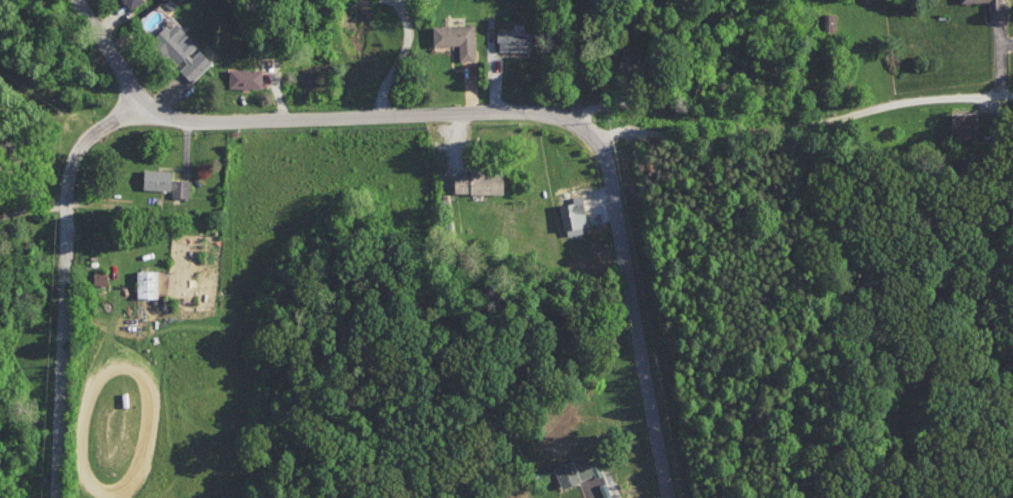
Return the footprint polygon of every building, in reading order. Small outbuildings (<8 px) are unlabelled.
[(144,0),(123,0),(129,9),(144,0)] [(962,1),(990,1),(990,19),(1009,19),(1009,1),(1003,1),(1003,0),(962,0),(962,1)] [(833,31),(835,14),(827,13),(824,29),(833,31)] [(192,82),(212,62),(200,49),(192,57),(189,54),(199,44),(177,22),(170,29),(166,25),(151,40),(178,68),(192,82)] [(476,59),(475,24),(434,25),(434,44),(460,44),(460,60),(476,59)] [(499,49),(531,50),(531,32),(499,32),(499,49)] [(263,87),(263,68),(229,69),(230,87),(263,87)] [(190,179),(171,179),(172,170),(145,169),(144,189),(172,190),(172,196),(189,197),(190,179)] [(456,193),(505,193),(505,169),(471,169),(471,173),(456,173),(456,193)] [(588,225),(584,200),(559,204),(563,229),(588,225)] [(158,270),(137,270),(138,298),(159,297),(158,270)] [(555,466),(563,488),(602,474),(598,460),(588,464),(585,455),(555,466)]
